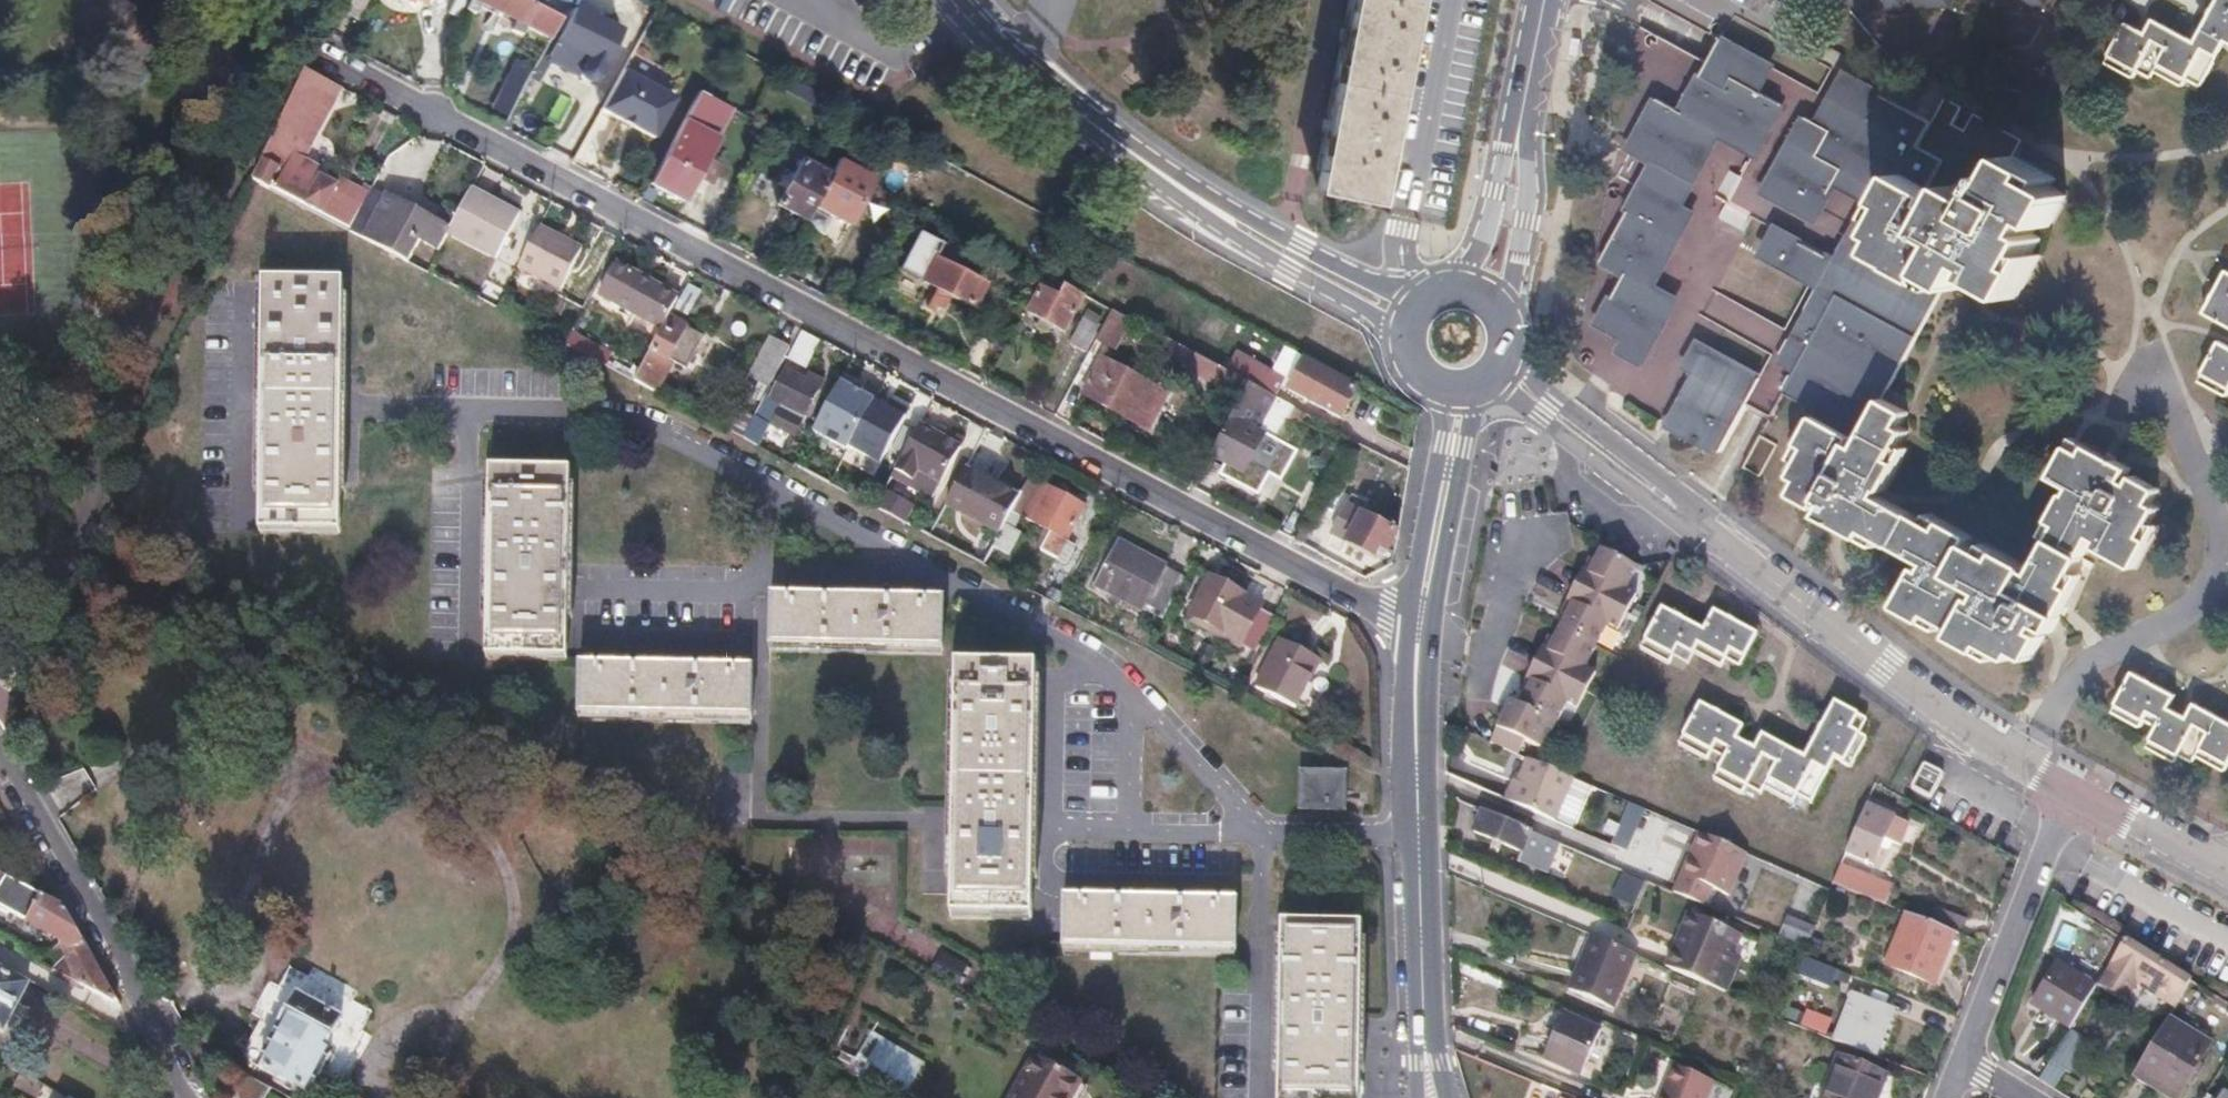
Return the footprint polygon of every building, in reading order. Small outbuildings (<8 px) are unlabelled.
[(86,13),(92,35),(113,45),(130,39),(139,21),(134,2),(131,0),(93,0),(86,13)] [(423,0),(445,12),(451,0),(423,0)] [(481,1),(515,19),(510,29),(521,35),(524,28),(548,41),(560,17),(529,0),(469,0),(466,7),(476,12),(481,1)] [(1314,189),(1373,199),(1412,0),(1352,0),(1314,189)] [(1872,12),(1945,11),(1949,2),(1950,0),(1864,0),(1872,12)] [(2126,24),(2106,66),(2132,80),(2136,71),(2149,78),(2151,73),(2181,87),(2185,78),(2200,86),(2224,42),(2227,44),(2227,0),(2217,0),(2195,41),(2153,18),(2146,35),(2126,24)] [(575,6),(567,21),(613,45),(621,29),(575,6)] [(579,27),(567,21),(562,31),(573,37),(579,27)] [(573,37),(576,39),(572,46),(588,55),(598,37),(579,27),(573,37)] [(562,31),(549,56),(552,61),(557,64),(561,64),(581,74),(583,78),(589,81),(596,79),(604,63),(588,55),(572,46),(576,39),(573,37),(562,31)] [(598,37),(588,55),(604,63),(613,45),(598,37)] [(633,56),(621,49),(615,62),(627,68),(633,56)] [(340,85),(306,66),(303,73),(253,180),(347,230),(363,199),(291,160),(320,105),(328,109),(340,85)] [(674,99),(622,70),(601,109),(654,138),(674,99)] [(1630,153),(1653,165),(1603,266),(1625,278),(1600,330),(1651,358),(1680,302),(1657,290),(1694,216),(1684,210),(1720,141),(1753,159),(1779,111),(1710,74),(1688,118),(1656,100),(1630,153)] [(1778,228),(1764,255),(1837,297),(1787,391),(1808,402),(1804,409),(1817,415),(1803,444),(1809,447),(1795,475),(1803,479),(1795,495),(1815,506),(1818,500),(1828,505),(1823,515),(1864,536),(1866,532),(1931,565),(1927,571),(1920,567),(1900,607),(1926,621),(1929,615),(1957,630),(1953,637),(1983,652),(1986,646),(2013,660),(2017,653),(2032,661),(2043,639),(2038,637),(2043,629),(2053,634),(2075,590),(2069,587),(2094,538),(2100,541),(2097,548),(2139,569),(2152,544),(2144,540),(2161,507),(2153,503),(2160,490),(2136,477),(2132,485),(2124,481),(2131,468),(2090,445),(2086,453),(2070,445),(2052,479),(2069,488),(2052,522),(2058,525),(2034,572),(1997,553),(1994,558),(1966,544),(1971,534),(1943,520),(1938,529),(1884,499),(1902,462),(1896,459),(1910,432),(1903,428),(1910,413),(1886,401),(1944,286),(1932,280),(1936,273),(1963,287),(1976,261),(1984,265),(1978,276),(2019,298),(2032,272),(2026,269),(2044,238),(2035,233),(2040,222),(2050,227),(2068,194),(2040,180),(2045,171),(2014,154),(2022,137),(1974,112),(1966,127),(1956,122),(1964,106),(1948,97),(1945,95),(1940,102),(1931,120),(1845,75),(1819,120),(1807,113),(1766,192),(1816,219),(1834,184),(1869,202),(1838,260),(1778,228)] [(732,108),(699,90),(686,115),(719,132),(732,108)] [(681,148),(671,143),(650,183),(683,200),(717,138),(693,125),(681,148)] [(836,163),(807,148),(779,202),(807,218),(814,204),(836,163)] [(838,158),(836,163),(814,204),(850,223),(874,177),(838,158)] [(522,213),(472,187),(448,232),(447,235),(497,261),(522,213)] [(368,189),(363,199),(347,230),(379,247),(380,245),(390,226),(394,227),(403,208),(368,189)] [(394,227),(390,226),(380,245),(429,270),(447,235),(448,232),(403,208),(394,227)] [(584,246),(542,222),(520,263),(561,287),(584,246)] [(919,280),(939,245),(915,232),(897,268),(919,280)] [(958,247),(951,244),(948,249),(952,251),(947,259),(951,261),(958,247)] [(948,249),(939,245),(933,256),(949,265),(951,261),(947,259),(952,251),(948,249)] [(933,256),(919,280),(942,291),(950,296),(971,306),(983,282),(949,265),(933,256)] [(617,263),(600,293),(663,326),(669,316),(676,301),(649,286),(651,281),(617,263)] [(2226,268),(2202,311),(2227,324),(2227,269),(2226,268)] [(1042,272),(1036,283),(1042,287),(1059,296),(1065,284),(1042,272)] [(342,280),(263,279),(260,529),(338,531),(340,420),(340,392),(342,280)] [(651,281),(649,286),(676,301),(679,296),(651,281)] [(702,291),(689,283),(676,307),(689,314),(702,291)] [(1059,296),(1042,287),(1029,312),(1040,318),(1052,325),(1064,331),(1083,294),(1081,293),(1065,284),(1059,296)] [(950,296),(942,291),(938,298),(947,302),(950,296)] [(1110,309),(1104,322),(1101,327),(1118,337),(1128,318),(1110,309)] [(1104,322),(1085,312),(1069,341),(1088,352),(1101,327),(1104,322)] [(669,316),(663,326),(651,349),(667,358),(669,359),(676,344),(685,324),(669,316)] [(1040,318),(1037,323),(1049,330),(1052,325),(1040,318)] [(699,331),(685,324),(676,344),(689,351),(699,331)] [(816,338),(803,331),(791,353),(804,360),(816,338)] [(788,346),(769,337),(749,375),(768,384),(788,346)] [(2221,338),(2199,380),(2224,394),(2227,386),(2227,342),(2221,338)] [(1762,375),(1709,348),(1670,425),(1723,452),(1762,375)] [(667,358),(651,349),(634,381),(657,392),(662,380),(657,378),(667,358)] [(1189,364),(1186,370),(1225,391),(1233,374),(1194,354),(1189,364)] [(1164,393),(1100,359),(1082,394),(1146,429),(1164,393)] [(1329,371),(1306,359),(1300,371),(1317,380),(1323,383),(1327,374),(1329,371)] [(1189,364),(1183,361),(1180,367),(1186,370),(1189,364)] [(1282,378),(1250,362),(1241,379),(1247,382),(1273,396),(1282,378)] [(771,396),(784,403),(773,423),(792,434),(822,380),(810,373),(806,380),(786,369),(771,396)] [(1241,379),(1233,374),(1225,391),(1238,398),(1247,382),(1241,379)] [(1327,374),(1323,383),(1315,397),(1313,402),(1329,411),(1336,414),(1339,416),(1353,388),(1327,374)] [(906,412),(839,377),(812,427),(879,462),(906,412)] [(1323,383),(1317,380),(1309,394),(1315,397),(1323,383)] [(1247,382),(1238,398),(1209,454),(1224,463),(1242,473),(1250,458),(1255,448),(1262,436),(1254,432),(1265,412),(1273,396),(1247,382)] [(1288,404),(1273,396),(1265,412),(1254,432),(1262,436),(1255,448),(1266,453),(1260,464),(1250,458),(1242,473),(1224,463),(1219,474),(1257,494),(1268,473),(1280,479),(1294,451),(1271,438),(1288,404)] [(764,399),(754,417),(743,437),(753,442),(773,404),(764,399)] [(754,417),(739,410),(729,430),(743,437),(754,417)] [(1336,414),(1329,411),(1326,416),(1333,420),(1336,414)] [(961,441),(919,419),(889,477),(931,498),(961,441)] [(1266,453),(1255,448),(1250,458),(1260,464),(1266,453)] [(1015,472),(975,449),(947,500),(968,512),(974,502),(993,512),(1015,472)] [(570,469),(488,468),(483,657),(563,659),(566,562),(570,469)] [(1029,478),(1011,511),(1048,531),(1038,550),(1064,564),(1074,545),(1065,540),(1083,506),(1029,478)] [(1368,504),(1351,495),(1346,506),(1361,514),(1362,513),(1363,513),(1368,504)] [(1362,513),(1361,514),(1347,543),(1375,558),(1380,548),(1387,552),(1396,531),(1363,513),(1362,513)] [(1184,574),(1113,537),(1089,582),(1138,607),(1142,599),(1164,611),(1184,574)] [(1492,742),(1520,755),(1529,738),(1545,747),(1570,701),(1576,704),(1594,669),(1584,664),(1606,622),(1617,628),(1635,593),(1625,587),(1636,566),(1601,547),(1588,571),(1584,568),(1568,599),(1573,601),(1567,614),(1555,637),(1550,634),(1529,677),(1534,680),(1527,692),(1521,704),(1513,700),(1509,708),(1505,717),(1492,742)] [(1257,607),(1209,579),(1189,614),(1221,632),(1217,639),(1252,657),(1272,620),(1255,610),(1257,607)] [(941,599),(767,596),(767,647),(940,652),(941,599)] [(1573,601),(1568,599),(1562,611),(1567,614),(1573,601)] [(1703,628),(1661,607),(1645,639),(1674,654),(1678,647),(1692,654),(1697,642),(1727,657),(1730,651),(1744,657),(1756,633),(1711,612),(1703,628)] [(1189,614),(1185,621),(1217,639),(1221,632),(1189,614)] [(1318,656),(1280,634),(1258,670),(1297,693),(1318,656)] [(749,670),(579,665),(578,716),(749,720),(749,670)] [(1034,667),(952,666),(950,806),(948,892),(948,916),(1029,918),(1034,667)] [(2157,722),(2146,744),(2176,760),(2180,752),(2194,759),(2196,753),(2225,768),(2227,763),(2227,716),(2195,700),(2188,715),(2170,705),(2176,693),(2134,671),(2114,710),(2140,725),(2145,716),(2157,722)] [(1529,677),(1522,690),(1527,692),(1534,680),(1529,677)] [(1716,743),(1729,750),(1718,773),(1760,792),(1762,788),(1792,801),(1795,794),(1812,802),(1832,758),(1851,767),(1864,737),(1857,734),(1865,717),(1832,702),(1807,754),(1761,734),(1755,748),(1736,739),(1742,725),(1700,706),(1685,735),(1713,749),(1716,743)] [(1500,714),(1505,717),(1509,708),(1504,705),(1500,714)] [(1524,782),(1518,780),(1510,798),(1565,823),(1583,782),(1562,773),(1534,761),(1524,782)] [(1941,772),(1923,763),(1912,788),(1930,796),(1941,772)] [(1342,771),(1302,771),(1302,804),(1342,805),(1342,771)] [(1595,787),(1583,782),(1565,823),(1577,828),(1595,787)] [(1893,816),(1865,804),(1846,852),(1873,863),(1882,840),(1893,816)] [(1662,819),(1627,805),(1610,846),(1644,861),(1662,819)] [(1483,811),(1474,831),(1522,852),(1531,832),(1483,811)] [(1907,822),(1893,816),(1882,840),(1896,847),(1907,822)] [(1531,832),(1522,852),(1518,860),(1541,871),(1539,875),(1547,878),(1561,845),(1531,832)] [(1747,854),(1699,833),(1673,893),(1704,907),(1711,891),(1728,898),(1747,854)] [(1893,886),(1841,864),(1833,883),(1848,889),(1886,904),(1893,886)] [(22,893),(25,885),(0,871),(0,883),(22,893)] [(1634,907),(1643,883),(1621,874),(1611,898),(1634,907)] [(25,885),(22,893),(13,909),(30,919),(43,895),(25,885)] [(1841,904),(1831,900),(1812,947),(1828,953),(1847,908),(1866,916),(1864,921),(1887,931),(1897,908),(1886,904),(1848,889),(1841,904)] [(1239,896),(1061,894),(1060,928),(1060,946),(1237,949),(1239,896)] [(43,895),(30,919),(63,938),(77,944),(84,940),(65,906),(43,895)] [(1866,916),(1847,908),(1828,953),(1847,962),(1864,921),(1866,916)] [(1963,919),(1937,908),(1931,922),(1957,932),(1963,919)] [(1931,922),(1904,911),(1881,966),(1934,988),(1957,932),(1931,922)] [(1677,937),(1682,939),(1670,969),(1717,989),(1731,957),(1740,935),(1688,912),(1677,937)] [(1280,921),(1277,1097),(1358,1097),(1359,1012),(1360,921),(1280,921)] [(1634,954),(1592,935),(1569,988),(1612,1007),(1634,954)] [(1682,939),(1677,937),(1664,967),(1670,969),(1682,939)] [(77,944),(63,938),(72,959),(84,987),(86,984),(114,999),(116,996),(84,940),(77,944)] [(2108,963),(2119,970),(2131,977),(2175,1004),(2189,980),(2123,939),(2108,963)] [(53,956),(47,953),(41,964),(47,967),(53,956)] [(1852,975),(1803,955),(1797,971),(1833,985),(1835,979),(1848,984),(1852,975)] [(1738,960),(1731,957),(1717,989),(1724,993),(1738,960)] [(72,959),(52,970),(84,987),(72,959)] [(2093,988),(2055,964),(2031,1003),(2069,1027),(2093,988)] [(2,1029),(26,984),(0,970),(0,1027),(2,1029)] [(2119,970),(2115,977),(2126,984),(2131,977),(2119,970)] [(1890,1009),(1853,994),(1835,1038),(1873,1054),(1890,1009)] [(281,1028),(284,1029),(262,1068),(310,1093),(332,1053),(327,1050),(344,1020),(299,995),(295,1003),(281,1028)] [(1800,1025),(1805,1014),(1790,1008),(1786,1019),(1800,1025)] [(1600,1031),(1561,1014),(1543,1057),(1582,1073),(1589,1057),(1588,1056),(1591,1049),(1592,1049),(1600,1031)] [(2133,1074),(2174,1097),(2177,1097),(2209,1043),(2167,1018),(2133,1074)] [(2067,1072),(2048,1060),(2037,1078),(2059,1091),(2088,1042),(2067,1029),(2060,1040),(2079,1052),(2067,1072)] [(2079,1052),(2060,1040),(2048,1060),(2067,1072),(2079,1052)] [(879,1042),(865,1069),(908,1092),(922,1064),(879,1042)] [(1592,1049),(1591,1049),(1588,1056),(1589,1057),(1594,1060),(1598,1052),(1592,1049)] [(1816,1097),(1876,1097),(1885,1075),(1834,1054),(1816,1097)] [(1035,1061),(1015,1097),(1071,1097),(1079,1084),(1035,1061)] [(1673,1066),(1660,1097),(1707,1097),(1713,1083),(1673,1066)] [(21,1071),(14,1085),(37,1097),(45,1084),(21,1071)]
